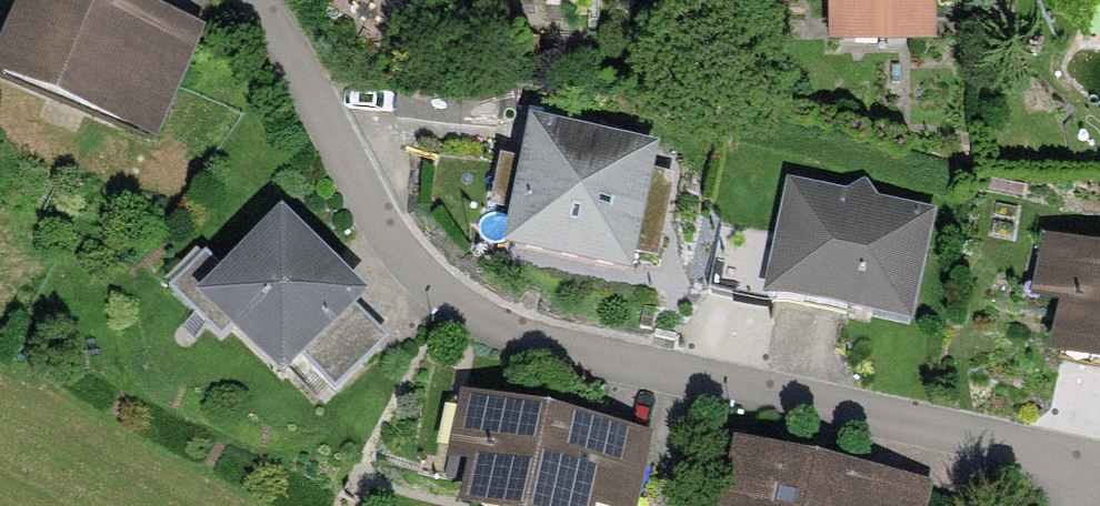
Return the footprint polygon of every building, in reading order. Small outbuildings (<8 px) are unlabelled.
[(162,0),(42,0),(12,81),(178,142),(222,22),(162,0)] [(833,18),(933,17),(933,0),(832,0),(833,18)] [(676,156),(547,135),(529,246),(658,266),(676,156)] [(470,148),(451,240),(502,251),(522,159),(470,148)] [(951,217),(802,190),(782,303),(930,330),(951,217)] [(388,300),(294,209),(218,288),(316,384),(333,367),(357,390),(401,345),(372,317),(388,300)] [(1059,239),(1046,302),(1085,310),(1073,368),(1099,373),(1099,247),(1059,239)] [(662,439),(481,404),(469,465),(495,470),(488,505),(648,505),(662,439)] [(756,445),(741,505),(936,505),(940,490),(756,445)]
